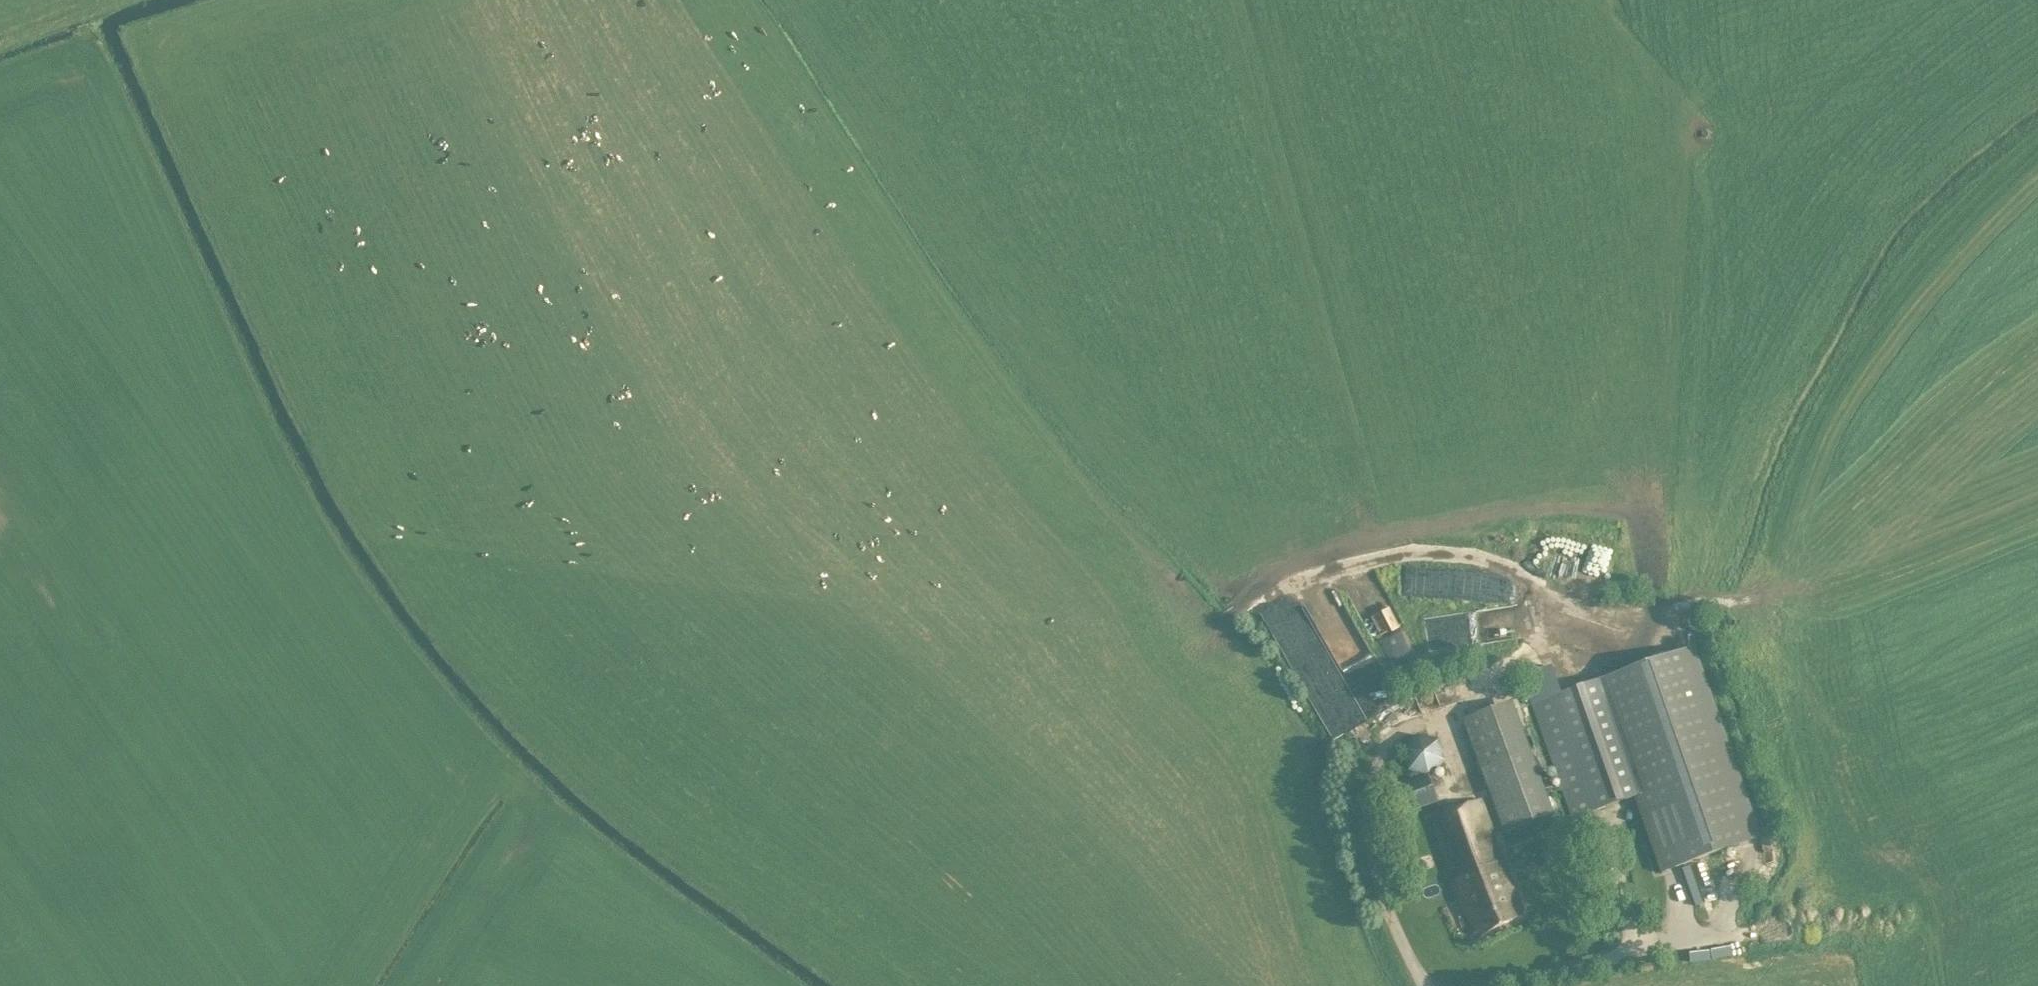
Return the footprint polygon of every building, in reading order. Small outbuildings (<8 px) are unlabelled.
[(1545,584),(1565,591),(1573,564),(1553,558),(1545,584)] [(1422,569),(1411,567),(1408,587),(1419,589),(1422,569)] [(1688,644),(1624,666),(1530,699),(1570,814),(1633,792),(1659,868),(1754,834),(1688,644)] [(1395,716),(1416,705),(1405,685),(1392,692),(1398,702),(1390,707),(1395,716)] [(1352,736),(1368,727),(1359,711),(1358,711),(1349,695),(1335,702),(1352,736)] [(1501,827),(1550,810),(1510,698),(1461,716),(1501,827)] [(1432,727),(1398,737),(1405,758),(1438,748),(1432,727)] [(1395,784),(1404,808),(1434,797),(1425,773),(1395,784)] [(1479,795),(1429,814),(1460,901),(1475,933),(1521,910),(1501,855),(1479,795)] [(1757,864),(1761,847),(1746,844),(1741,860),(1757,864)]
